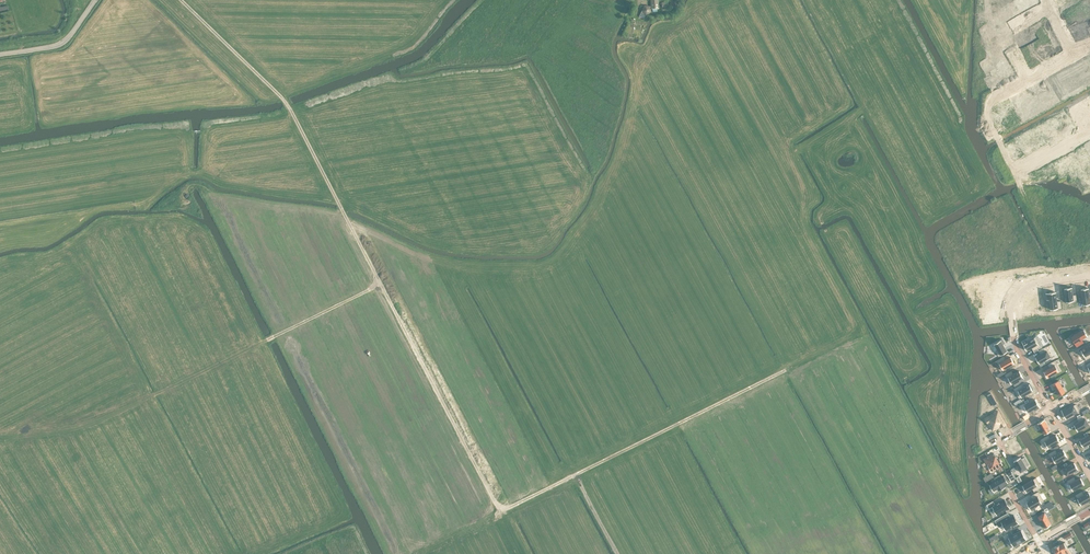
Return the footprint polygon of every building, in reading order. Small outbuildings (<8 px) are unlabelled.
[(988,2),(991,8),(988,10),(992,17),(1023,0),(992,0),(988,2)] [(1061,6),(1064,12),(1074,6),(1071,0),(1061,6)] [(650,6),(644,5),(639,16),(644,18),(646,14),(650,12),(650,6)] [(1074,6),(1064,12),(1067,18),(1078,12),(1074,6)] [(1080,22),(1086,32),(1089,30),(1089,26),(1086,19),(1080,22)] [(1046,20),(1036,26),(1039,32),(1041,31),(1047,28),(1050,26),(1046,20)] [(1080,22),(1074,25),(1080,35),(1086,32),(1080,22)] [(1047,28),(1041,31),(1047,41),(1053,38),(1047,28)] [(997,32),(986,39),(989,45),(999,40),(1001,39),(997,32)] [(989,45),(987,46),(991,52),(1002,46),(999,40),(989,45)] [(1043,52),(1037,56),(1042,64),(1048,61),(1043,52)] [(1037,56),(1032,59),(1036,68),(1042,64),(1037,56)] [(1032,59),(1026,62),(1030,71),(1036,68),(1032,59)] [(998,65),(986,71),(990,77),(999,72),(1001,71),(998,65)] [(990,77),(988,78),(992,85),(1003,78),(999,72),(990,77)] [(1075,75),(1069,78),(1075,89),(1081,85),(1075,75)] [(1069,78),(1063,81),(1069,92),(1075,89),(1069,78)] [(1054,85),(1048,89),(1054,99),(1060,96),(1054,85)] [(1048,89),(1042,92),(1048,103),(1054,99),(1048,89)] [(1034,100),(1028,103),(1034,113),(1040,110),(1034,100)] [(1028,103),(1022,106),(1028,117),(1034,113),(1028,103)] [(1006,114),(1007,116),(1011,122),(1012,124),(1018,121),(1012,110),(1006,114)] [(1007,116),(997,121),(1001,127),(1011,122),(1007,116)] [(1072,287),(1064,288),(1066,303),(1077,301),(1077,294),(1073,295),(1072,287)] [(1081,289),(1083,304),(1089,303),(1089,296),(1088,288),(1081,289)] [(1046,293),(1047,300),(1049,299),(1050,309),(1051,309),(1057,308),(1058,309),(1062,308),(1061,300),(1057,301),(1056,294),(1056,292),(1049,293),(1049,292),(1049,293),(1046,293)] [(1029,307),(1025,307),(1026,317),(1030,316),(1038,315),(1043,315),(1042,305),(1037,306),(1036,296),(1028,297),(1029,307)] [(1002,315),(985,316),(985,323),(1002,321),(1002,315)] [(1084,329),(1071,336),(1077,347),(1084,343),(1082,339),(1087,336),(1084,329)] [(1026,340),(1022,342),(1027,350),(1031,348),(1033,351),(1041,347),(1035,337),(1027,342),(1026,340)] [(1002,339),(994,344),(998,350),(996,351),(999,356),(1007,351),(1003,345),(1005,343),(1002,339)] [(1080,350),(1086,360),(1089,358),(1089,354),(1089,353),(1089,345),(1080,350)] [(1040,354),(1035,357),(1040,365),(1044,363),(1043,361),(1051,356),(1046,347),(1038,351),(1040,354)] [(1004,356),(996,361),(1002,370),(1014,363),(1010,357),(1005,360),(1004,356)] [(1050,368),(1042,372),(1046,378),(1060,370),(1054,361),(1048,364),(1050,368)] [(1011,371),(1005,375),(1010,384),(1018,380),(1020,382),(1024,379),(1019,371),(1013,374),(1011,371)] [(1058,380),(1050,385),(1053,390),(1055,389),(1058,395),(1067,391),(1064,386),(1062,387),(1058,380)] [(1021,384),(1013,389),(1019,398),(1034,390),(1030,383),(1023,387),(1021,384)] [(1035,399),(1024,406),(1028,412),(1035,408),(1036,410),(1040,408),(1035,399)] [(1065,407),(1061,410),(1066,418),(1079,410),(1076,404),(1066,409),(1065,407)] [(985,418),(988,423),(993,430),(1000,426),(1000,427),(1005,424),(1005,423),(998,411),(985,418)] [(1079,422),(1074,425),(1077,431),(1089,424),(1083,415),(1077,419),(1079,422)] [(1044,419),(1038,423),(1044,434),(1050,430),(1044,419)] [(1079,440),(1084,449),(1088,446),(1087,444),(1089,443),(1089,434),(1079,440)] [(1048,435),(1040,439),(1046,449),(1059,441),(1056,435),(1050,438),(1048,435)] [(1055,450),(1049,454),(1051,457),(1054,463),(1062,459),(1063,460),(1068,458),(1063,450),(1057,453),(1055,450)] [(993,453),(983,458),(991,471),(1001,466),(1002,465),(999,458),(997,459),(993,453)] [(1020,457),(1014,461),(1020,472),(1027,468),(1020,457)] [(1074,462),(1060,470),(1064,477),(1073,471),(1074,473),(1079,471),(1074,462)] [(995,481),(990,484),(994,491),(997,489),(998,490),(1005,487),(1004,485),(1008,483),(1004,476),(1001,478),(999,475),(994,478),(995,481)] [(1074,477),(1067,481),(1073,491),(1084,484),(1080,478),(1075,480),(1074,477)] [(1036,478),(1021,486),(1025,492),(1032,488),(1034,492),(1041,487),(1040,484),(1036,478)] [(1075,495),(1081,505),(1088,501),(1089,503),(1089,502),(1089,494),(1088,492),(1084,495),(1082,491),(1075,495)] [(1030,501),(1026,503),(1031,511),(1035,508),(1034,507),(1044,501),(1038,492),(1030,496),(1032,499),(1030,501)] [(993,501),(986,505),(989,509),(992,507),(997,515),(996,515),(997,515),(1010,508),(1009,507),(1006,502),(1005,499),(999,502),(997,504),(997,503),(996,503),(997,504),(995,505),(993,501)] [(1008,513),(994,520),(995,520),(997,524),(999,527),(1002,525),(1002,524),(1003,525),(1005,530),(1018,523),(1018,522),(1018,523),(1018,522),(1014,515),(1010,517),(1009,518),(1006,514),(1008,513)] [(1044,513),(1038,516),(1044,528),(1051,524),(1044,513)] [(1021,530),(1009,537),(1013,546),(1018,543),(1021,542),(1021,541),(1026,539),(1021,530)] [(1053,549),(1056,553),(1057,553),(1069,547),(1068,548),(1065,542),(1060,544),(1054,547),(1054,548),(1053,549)]
